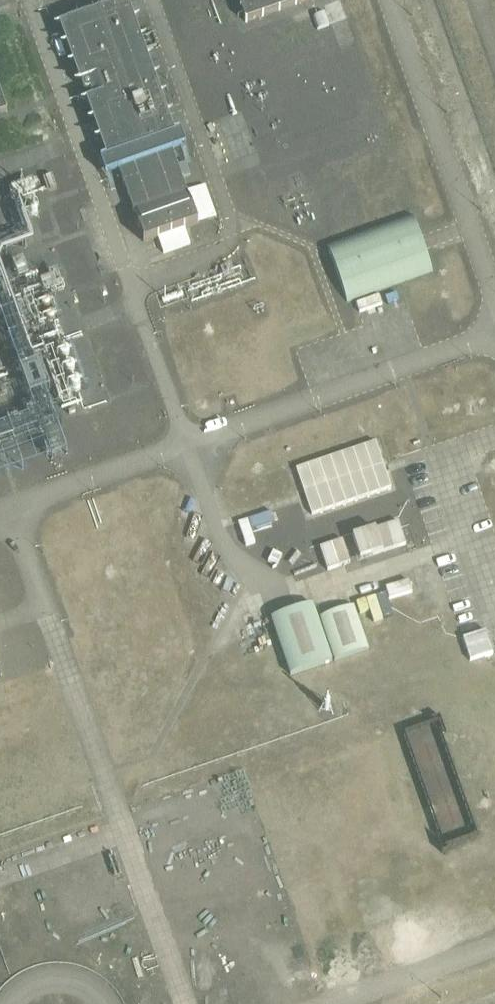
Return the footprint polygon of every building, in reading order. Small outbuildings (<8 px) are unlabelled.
[(244,21),(305,0),(237,0),(244,21)] [(106,177),(119,172),(143,242),(200,223),(184,180),(193,177),(188,162),(178,166),(173,152),(187,147),(181,133),(176,135),(126,3),(58,26),(79,84),(83,82),(84,83),(81,87),(82,89),(85,91),(89,91),(92,99),(86,102),(107,160),(100,162),(106,177)] [(0,88),(0,116),(9,113),(0,88)] [(433,272),(413,216),(330,245),(347,302),(433,272)] [(300,381),(340,366),(332,343),(291,358),(300,381)] [(378,444),(297,471),(312,516),(393,489),(378,444)] [(389,593),(359,601),(366,623),(395,615),(389,593)] [(332,658),(312,600),(269,616),(290,673),(332,658)] [(356,608),(322,619),(335,661),(369,650),(356,608)] [(409,727),(435,823),(463,816),(437,720),(409,727)]
